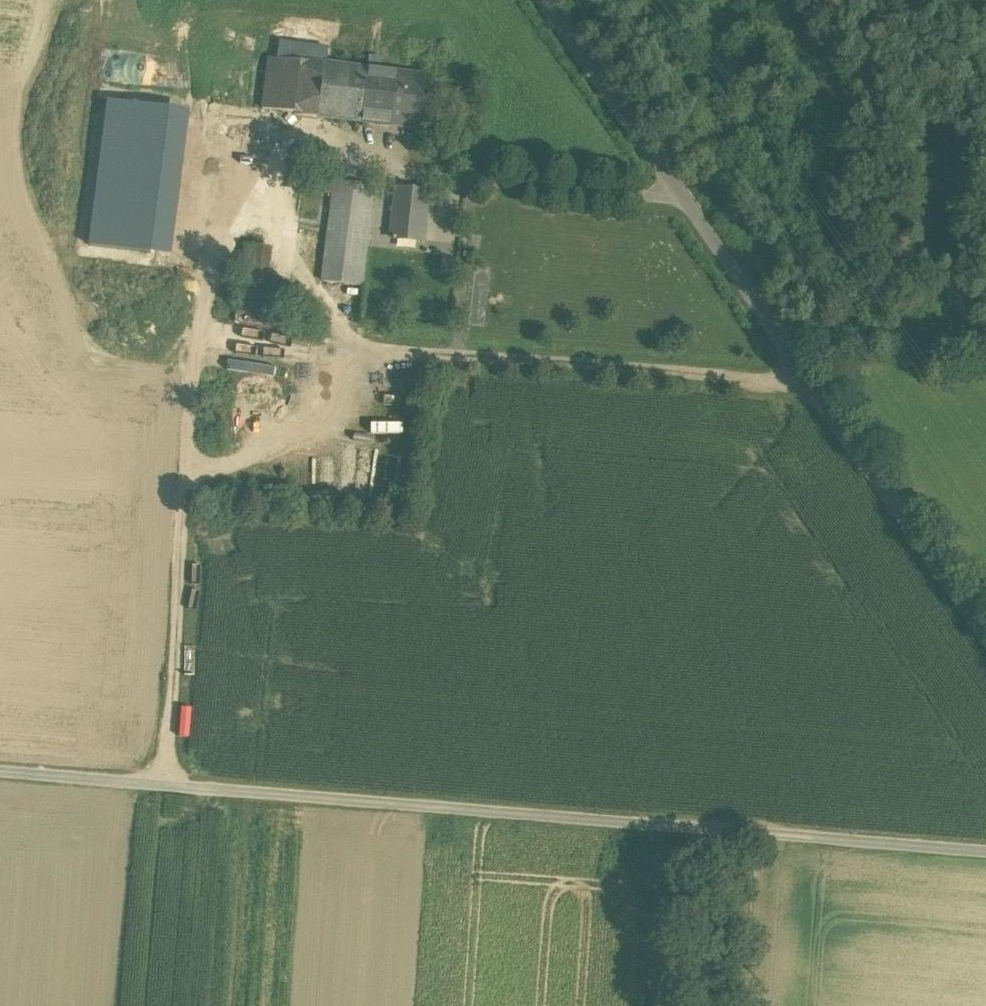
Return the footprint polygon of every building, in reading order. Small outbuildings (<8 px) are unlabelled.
[(281,46),(280,59),(324,65),(330,65),(332,53),(281,46)] [(280,59),(269,58),(262,108),(318,115),(324,65),(280,59)] [(330,65),(324,65),(318,115),(388,125),(395,74),(330,65)] [(423,77),(395,74),(388,125),(417,128),(423,77)] [(372,188),(335,183),(323,281),(359,286),(372,188)] [(433,198),(398,193),(392,241),(427,246),(433,198)] [(275,247),(239,243),(232,296),(283,303),(286,282),(271,280),(275,247)] [(240,324),(279,325),(279,315),(240,313),(240,324)] [(230,369),(278,376),(279,365),(232,359),(230,369)]
